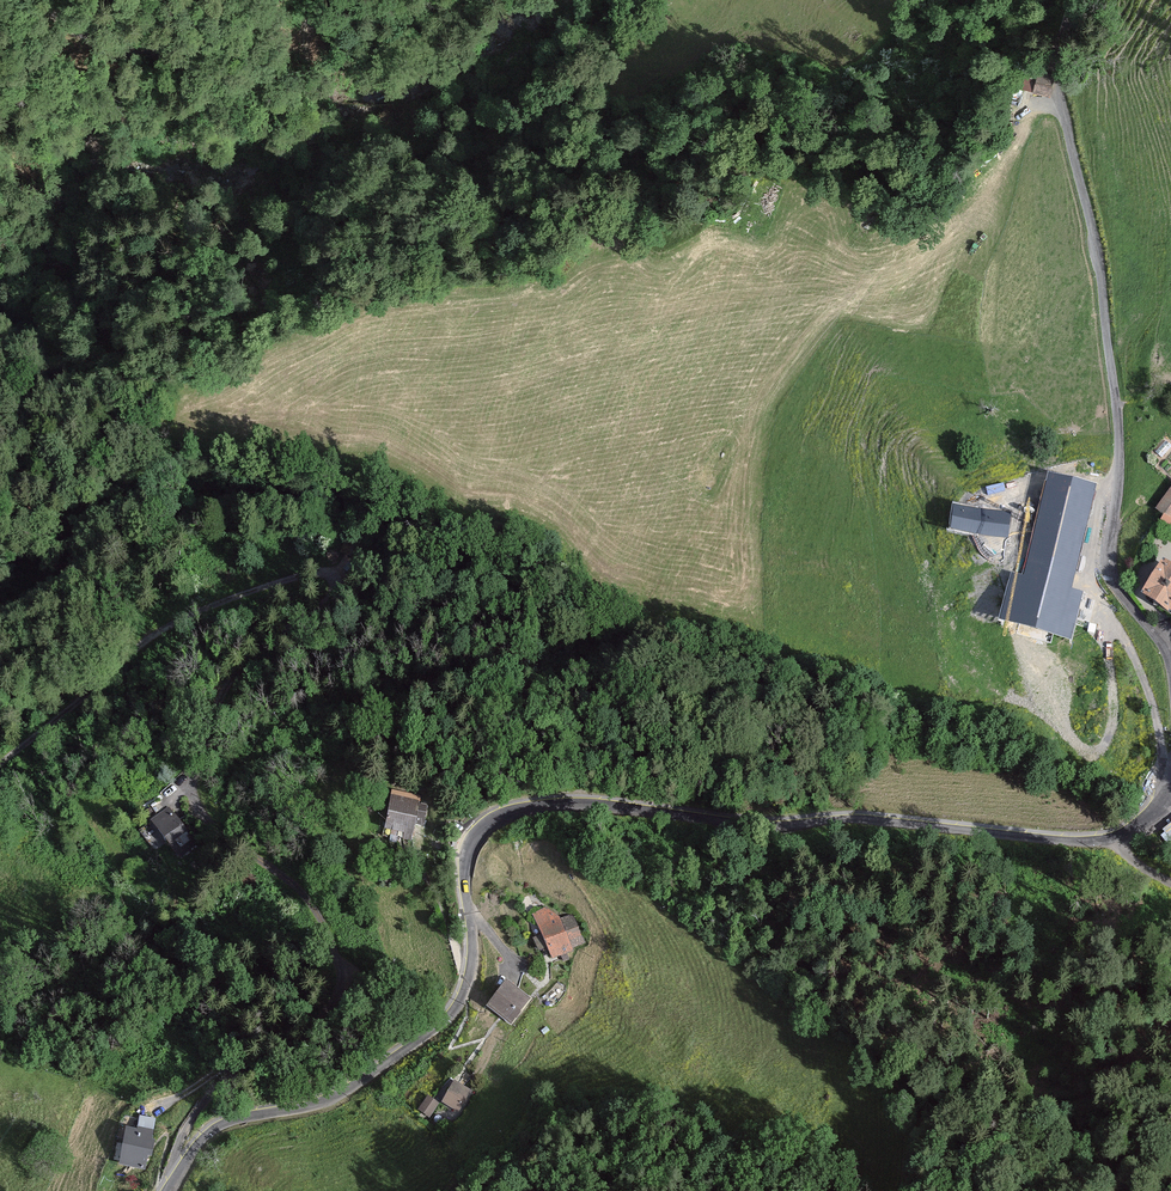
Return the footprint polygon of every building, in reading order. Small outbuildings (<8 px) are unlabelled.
[(1037,71),(1026,69),(1023,87),(1034,89),(1033,93),(1051,96),(1056,73),(1038,69),(1037,71)] [(1014,575),(1002,617),(1070,635),(1081,595),(1067,591),(1086,524),(1096,485),(1052,473),(1024,578),(1014,575)] [(1158,508),(1167,514),(1163,519),(1170,525),(1170,489),(1158,508)] [(1008,514),(955,507),(952,527),(1005,535),(1008,514)] [(1163,560),(1142,592),(1169,608),(1170,605),(1170,565),(1163,560)] [(423,797),(393,792),(387,833),(416,837),(418,827),(424,828),(427,806),(421,805),(423,797)] [(169,808),(151,822),(180,860),(198,846),(169,808)] [(519,838),(508,841),(511,852),(522,849),(519,838)] [(571,913),(559,918),(544,907),(529,914),(550,961),(573,950),(571,946),(584,941),(571,913)] [(527,997),(502,980),(483,1008),(508,1025),(527,997)] [(450,1077),(437,1094),(457,1109),(470,1092),(450,1077)] [(430,1094),(420,1108),(430,1115),(440,1100),(430,1094)] [(156,1117),(141,1114),(139,1127),(128,1126),(121,1165),(146,1169),(149,1154),(153,1155),(156,1140),(152,1139),(156,1117)]
